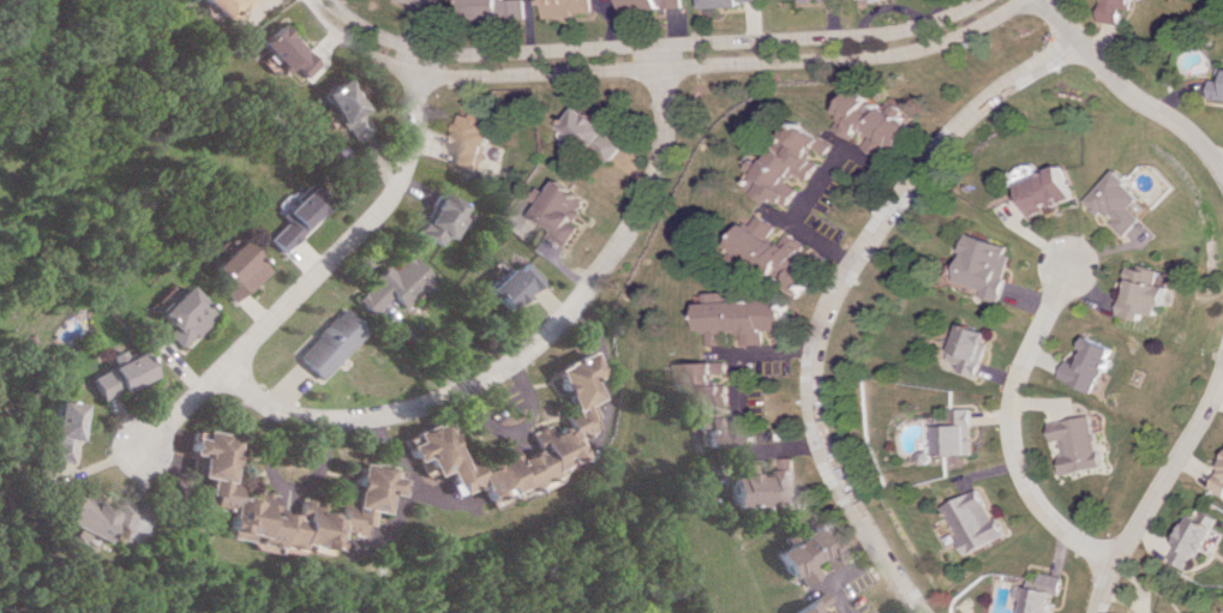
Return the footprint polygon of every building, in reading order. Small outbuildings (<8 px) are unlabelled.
[(233,9),(241,0),(192,0),(213,19),(227,4),(233,9)] [(435,12),(441,0),(409,0),(435,12)] [(527,19),(526,0),(467,0),(468,21),(527,19)] [(547,17),(595,15),(595,0),(546,0),(547,17)] [(686,8),(686,0),(628,0),(628,10),(686,8)] [(1096,21),(1115,24),(1118,8),(1127,9),(1128,0),(1099,0),(1096,21)] [(312,64),(272,22),(251,42),(280,72),(286,66),(298,78),(312,64)] [(1222,99),(1222,68),(1216,67),(1214,80),(1207,79),(1205,97),(1222,99)] [(359,108),(338,77),(316,92),(348,142),(368,129),(356,110),(359,108)] [(838,128),(856,140),(862,129),(871,135),(864,146),(887,161),(917,117),(890,99),(884,107),(856,88),(840,113),(846,117),(838,128)] [(447,161),(481,170),(495,121),(462,111),(447,161)] [(775,161),(764,154),(747,183),(791,209),(803,188),(795,183),(800,173),(813,180),(823,163),(812,156),(817,147),(831,155),(838,144),(799,121),(775,161)] [(1014,184),(1027,216),(1073,198),(1061,166),(1014,184)] [(1084,199),(1106,222),(1108,221),(1123,236),(1140,219),(1129,207),(1139,197),(1113,171),(1084,199)] [(535,215),(554,227),(548,236),(565,247),(579,226),(573,222),(588,199),(557,180),(535,215)] [(282,220),(264,238),(279,253),(324,206),(304,186),(276,215),(282,220)] [(464,203),(435,190),(416,232),(441,244),(445,235),(453,239),(463,217),(458,215),(464,203)] [(819,267),(801,256),(809,244),(791,233),(784,244),(775,238),(782,225),(765,214),(758,226),(751,222),(736,245),(788,278),(785,282),(803,293),(819,267)] [(1011,248),(966,234),(952,280),(979,289),(977,297),(994,302),(1011,248)] [(265,270),(236,239),(202,271),(232,301),(265,270)] [(352,297),(369,316),(382,303),(393,316),(433,279),(409,253),(392,269),(388,265),(352,297)] [(506,266),(484,286),(505,310),(539,280),(522,261),(510,271),(506,266)] [(1116,315),(1140,320),(1142,312),(1159,316),(1168,273),(1128,264),(1116,315)] [(152,312),(166,326),(160,332),(176,348),(211,315),(182,284),(152,312)] [(788,297),(734,300),(734,291),(707,293),(710,332),(716,332),(716,345),(735,344),(734,332),(747,331),(748,345),(768,344),(767,330),(779,330),(780,342),(791,342),(788,297)] [(316,379),(366,331),(343,306),(292,355),(316,379)] [(946,359),(957,363),(955,370),(972,376),(987,333),(958,323),(946,359)] [(1057,379),(1095,393),(1112,346),(1083,336),(1073,363),(1064,360),(1057,379)] [(147,376),(135,350),(119,357),(115,349),(101,355),(105,366),(82,376),(93,400),(147,376)] [(578,463),(567,437),(593,426),(582,402),(592,398),(584,379),(595,374),(585,351),(546,368),(565,414),(558,417),(556,426),(538,433),(535,425),(518,432),(526,449),(505,458),(499,443),(480,451),(476,466),(450,461),(433,420),(403,432),(407,440),(397,445),(404,461),(414,456),(422,475),(433,470),(444,495),(470,484),(479,505),(578,463)] [(690,364),(692,395),(690,396),(692,445),(723,444),(723,438),(737,437),(736,416),(723,417),(722,405),(736,404),(735,382),(721,383),(720,373),(735,373),(734,361),(690,364)] [(67,439),(72,440),(77,402),(49,399),(41,458),(63,461),(67,439)] [(937,455),(969,454),(968,408),(948,409),(948,416),(936,417),(937,455)] [(1047,423),(1050,442),(1058,441),(1063,474),(1102,467),(1093,415),(1047,423)] [(217,541),(322,552),(329,533),(349,535),(358,510),(377,512),(391,478),(380,476),(381,466),(348,462),(344,500),(317,512),(303,511),(304,499),(290,498),(288,514),(265,512),(267,494),(254,489),(228,501),(229,485),(222,482),(226,439),(197,427),(196,438),(184,437),(182,454),(192,455),(190,477),(199,478),(196,503),(220,513),(217,541)] [(718,508),(782,504),(782,503),(800,502),(798,457),(786,457),(787,473),(776,474),(776,458),(755,459),(755,474),(744,475),(744,460),(727,461),(727,474),(717,474),(718,508)] [(1222,494),(1222,466),(1211,488),(1222,494)] [(50,522),(62,527),(59,535),(71,541),(74,534),(92,541),(100,522),(116,529),(124,511),(65,486),(50,522)] [(943,505),(964,553),(1003,536),(994,515),(989,517),(976,490),(943,505)] [(1222,521),(1202,507),(1166,559),(1187,574),(1208,544),(1207,543),(1222,521)] [(761,551),(777,579),(784,575),(790,586),(808,576),(801,564),(810,558),(817,570),(836,559),(828,546),(837,541),(844,553),(854,547),(833,510),(761,551)] [(1036,572),(1035,581),(1023,579),(1016,612),(1047,612),(1051,594),(1058,596),(1062,577),(1036,572)] [(806,608),(819,601),(814,591),(775,612),(809,612),(806,608)]
